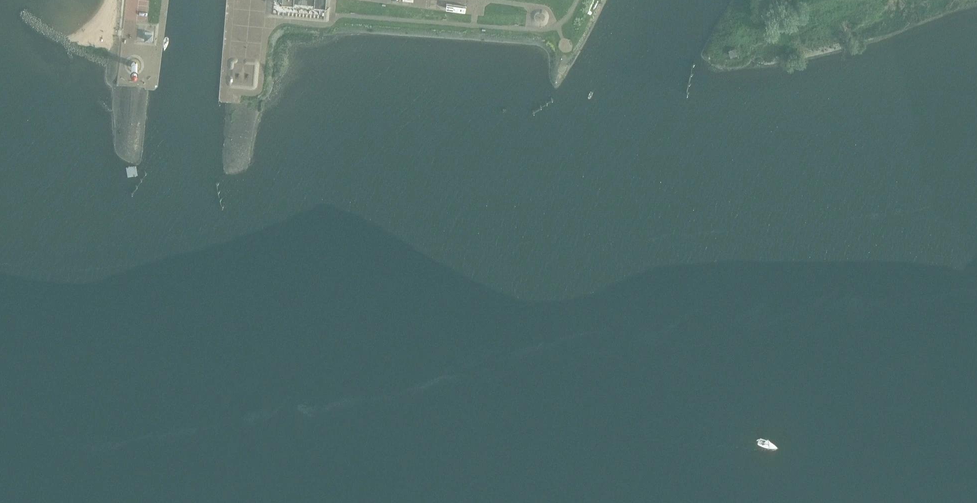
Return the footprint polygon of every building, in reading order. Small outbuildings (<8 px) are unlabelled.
[(758,11),(775,7),(773,0),(755,0),(758,11)] [(728,49),(730,55),(737,53),(735,47),(728,49)]
